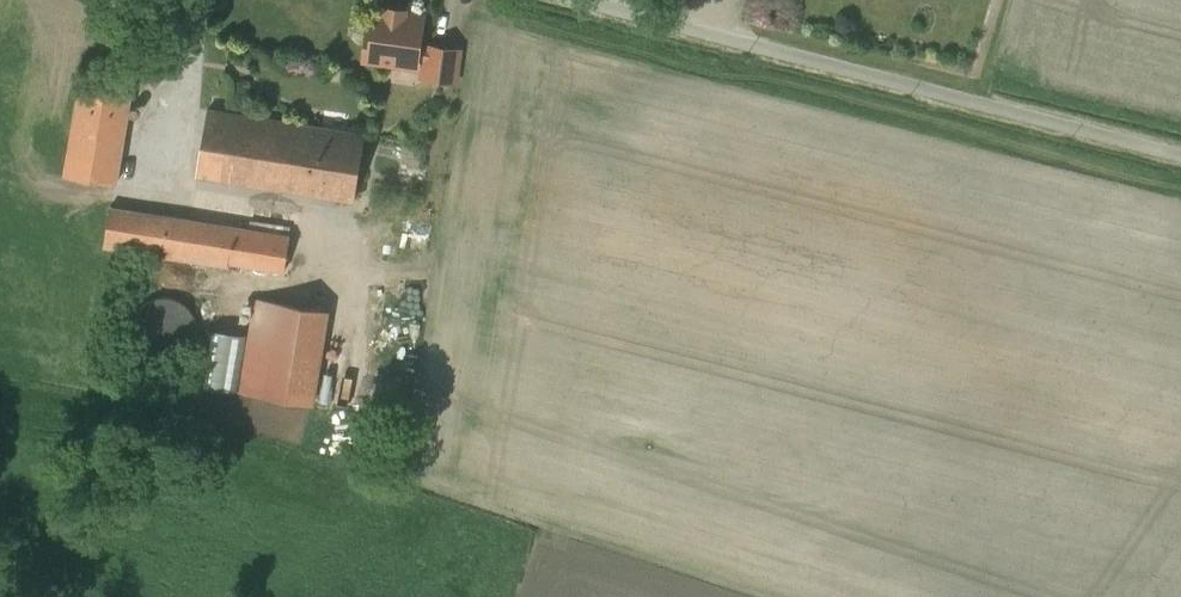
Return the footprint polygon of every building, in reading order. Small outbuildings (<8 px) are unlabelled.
[(386,0),(375,0),(368,47),(425,56),(423,69),(459,74),(465,36),(425,30),(429,6),(386,0)] [(137,81),(83,72),(68,158),(122,167),(137,81)] [(365,132),(207,108),(196,178),(354,202),(365,132)] [(292,231),(116,204),(110,244),(286,270),(292,231)] [(177,292),(170,292),(158,294),(152,297),(141,307),(136,318),(135,330),(137,337),(142,347),(147,353),(158,359),(168,361),(180,360),(188,356),(197,348),(204,335),(205,323),(201,311),(194,302),(188,297),(177,292)] [(328,310),(255,298),(241,387),(314,399),(328,310)]
